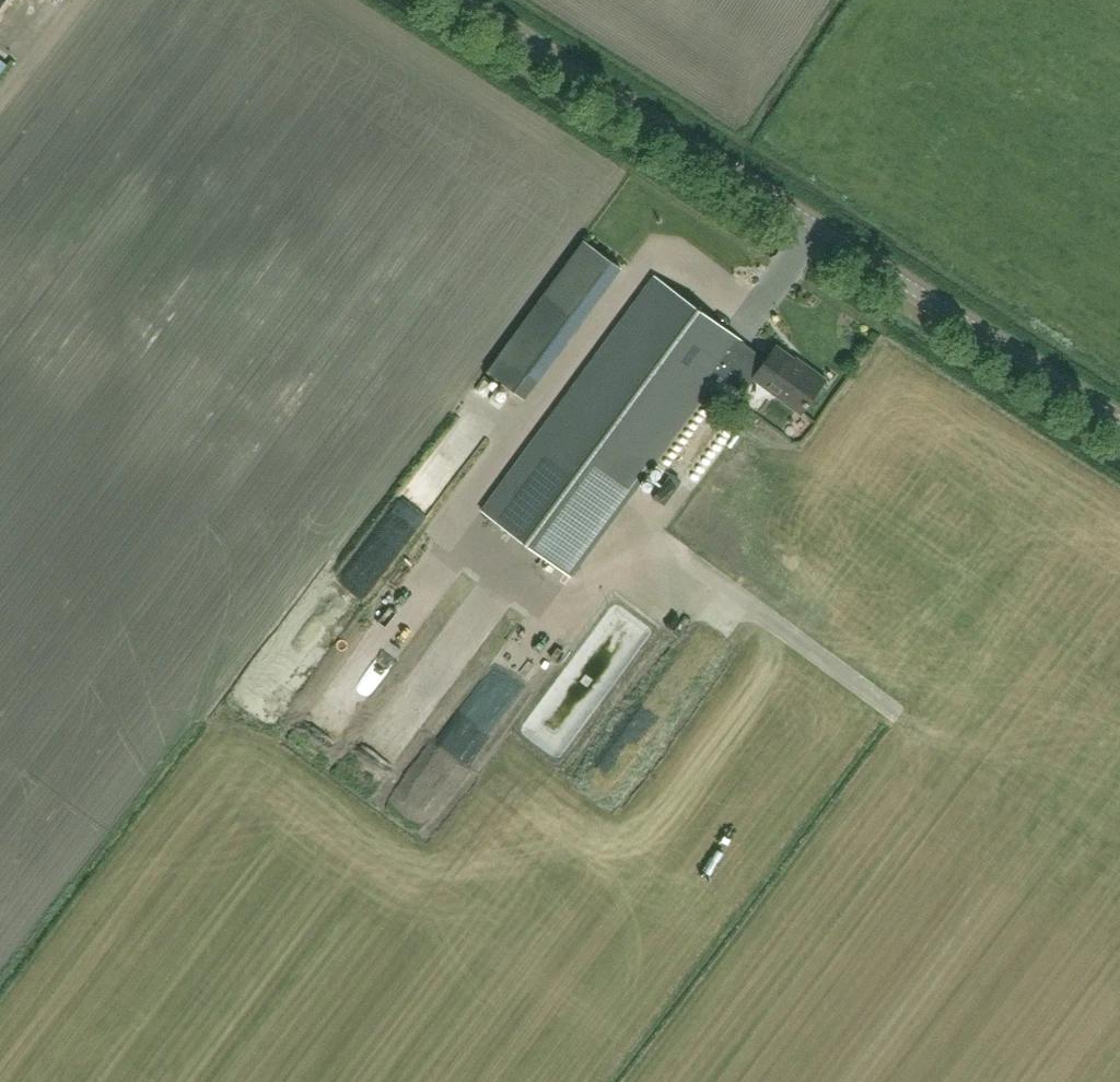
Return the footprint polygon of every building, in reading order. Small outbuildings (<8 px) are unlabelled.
[(571,259),(491,366),(528,393),(623,266),(605,253),(590,273),(571,259)] [(744,393),(756,376),(758,378),(755,383),(801,415),(823,384),(801,368),(803,366),(776,347),(767,360),(743,343),(744,343),(654,277),(551,417),(482,511),(572,577),(640,483),(720,375),(744,393)] [(703,488),(743,428),(732,421),(692,481),(703,488)] [(562,759),(655,632),(619,606),(526,732),(562,759)] [(369,656),(396,671),(409,648),(383,633),(369,656)] [(364,700),(390,679),(373,659),(347,679),(364,700)] [(649,690),(588,780),(608,793),(669,703),(649,690)]
